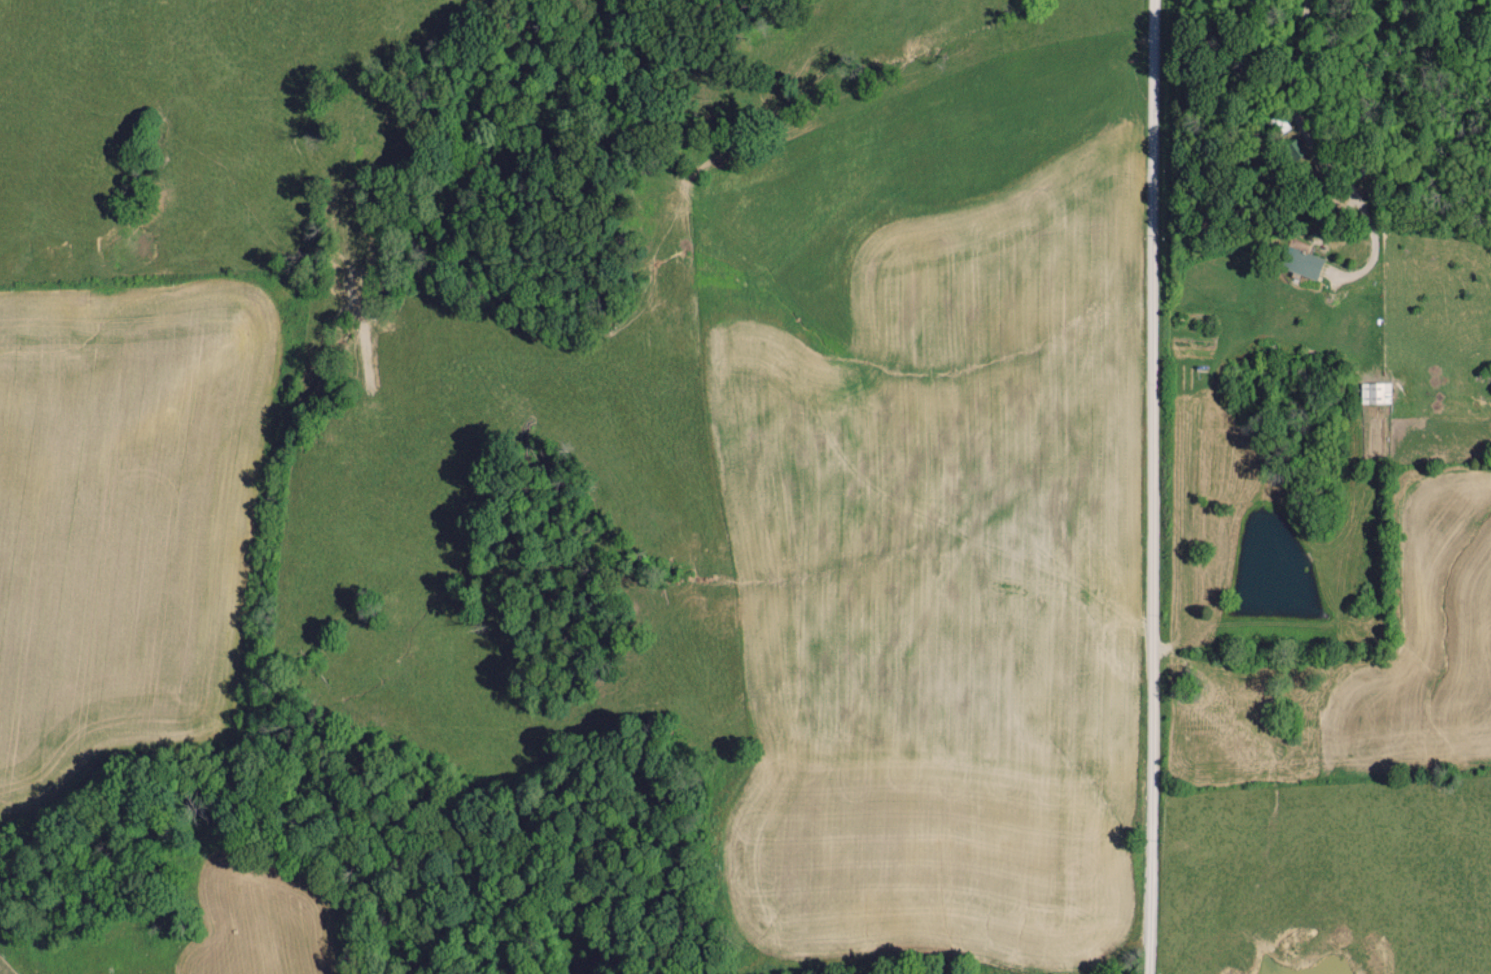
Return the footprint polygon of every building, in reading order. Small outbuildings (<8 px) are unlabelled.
[(1316,279),(1323,257),(1286,245),(1279,268),(1316,279)] [(1389,382),(1360,383),(1360,403),(1390,403),(1389,382)]
